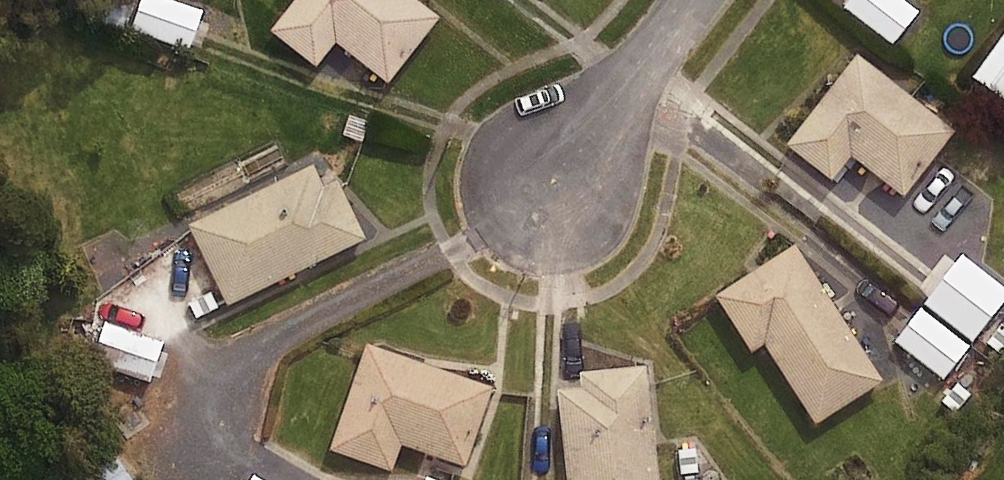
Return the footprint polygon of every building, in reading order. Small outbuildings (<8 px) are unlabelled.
[(204,10),(175,0),(142,0),(131,30),(190,49),(195,33),(204,10)] [(317,66),(336,42),(388,83),(441,16),(420,0),(295,0),(271,30),(294,49),(317,66)] [(893,45),(920,11),(905,0),(849,0),(844,8),(893,45)] [(972,77),(1003,98),(1003,33),(972,77)] [(858,55),(787,144),(832,179),(852,156),(904,196),(956,131),(858,55)] [(313,165),(189,225),(228,306),(367,239),(338,180),(324,186),(313,165)] [(795,245),(716,295),(752,353),(765,344),(816,424),(882,379),(795,245)] [(924,304),(973,342),(1003,302),(1003,286),(962,254),(946,275),(924,304)] [(908,324),(894,342),(944,380),(970,346),(921,307),(908,324)] [(92,364),(150,383),(164,341),(105,322),(92,364)] [(367,345),(330,450),(392,472),(402,446),(464,466),(493,388),(367,345)] [(558,390),(568,479),(659,479),(647,365),(580,372),(581,387),(558,390)] [(115,456),(80,479),(132,479),(115,456)]
